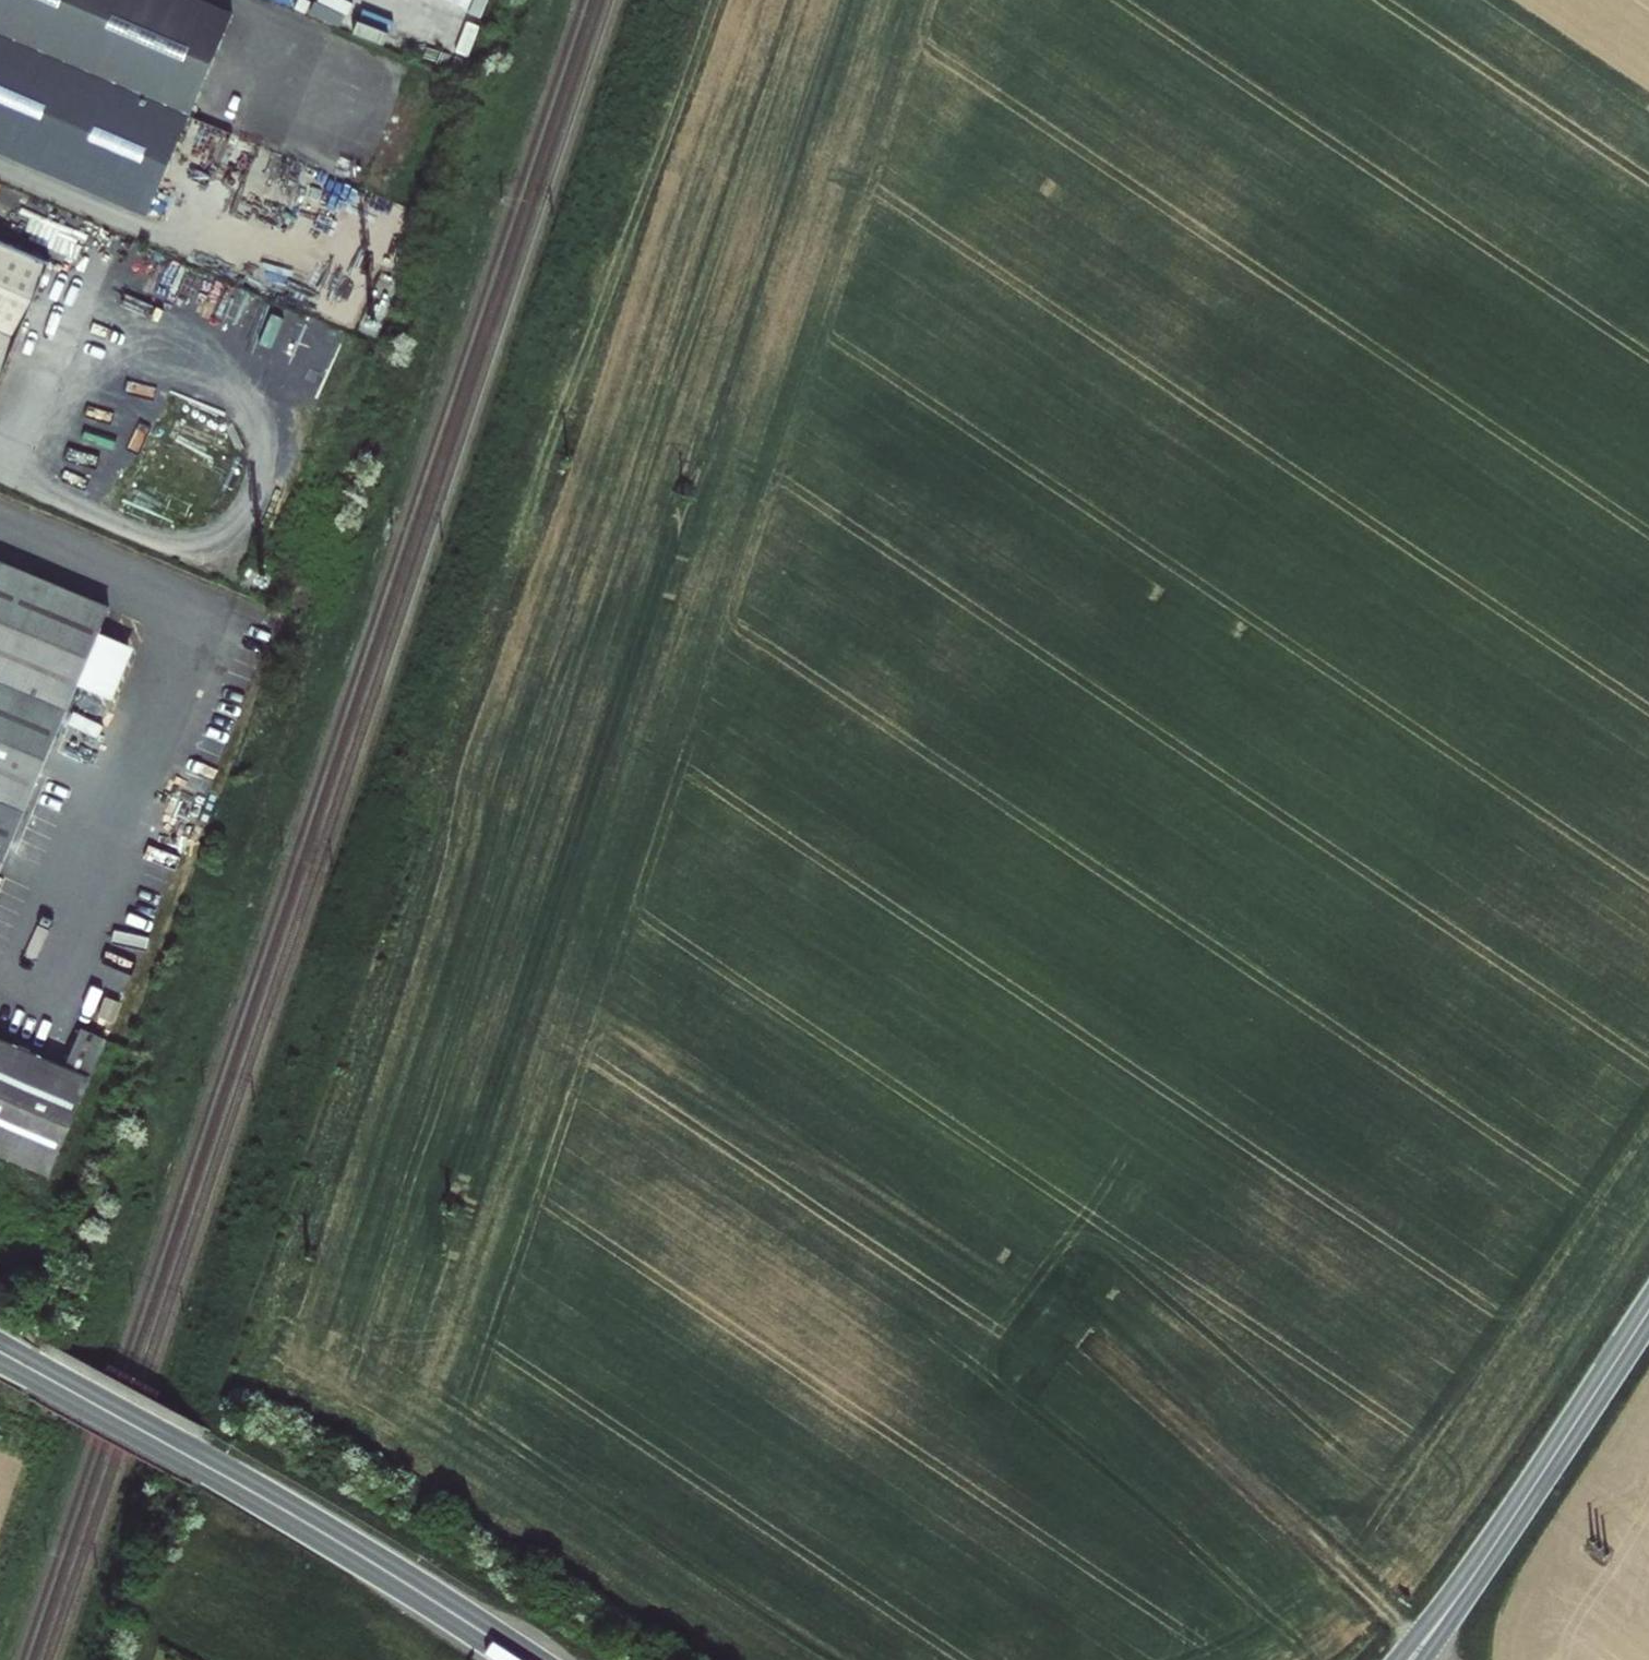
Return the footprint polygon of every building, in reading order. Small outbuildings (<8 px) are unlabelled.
[(147,218),(233,14),(200,0),(0,0),(0,155),(147,218)] [(0,243),(0,379),(49,264),(0,243)] [(109,609),(0,563),(0,869),(109,609)] [(48,1178),(106,1040),(81,1029),(65,1067),(0,1039),(0,1158),(48,1178)]
